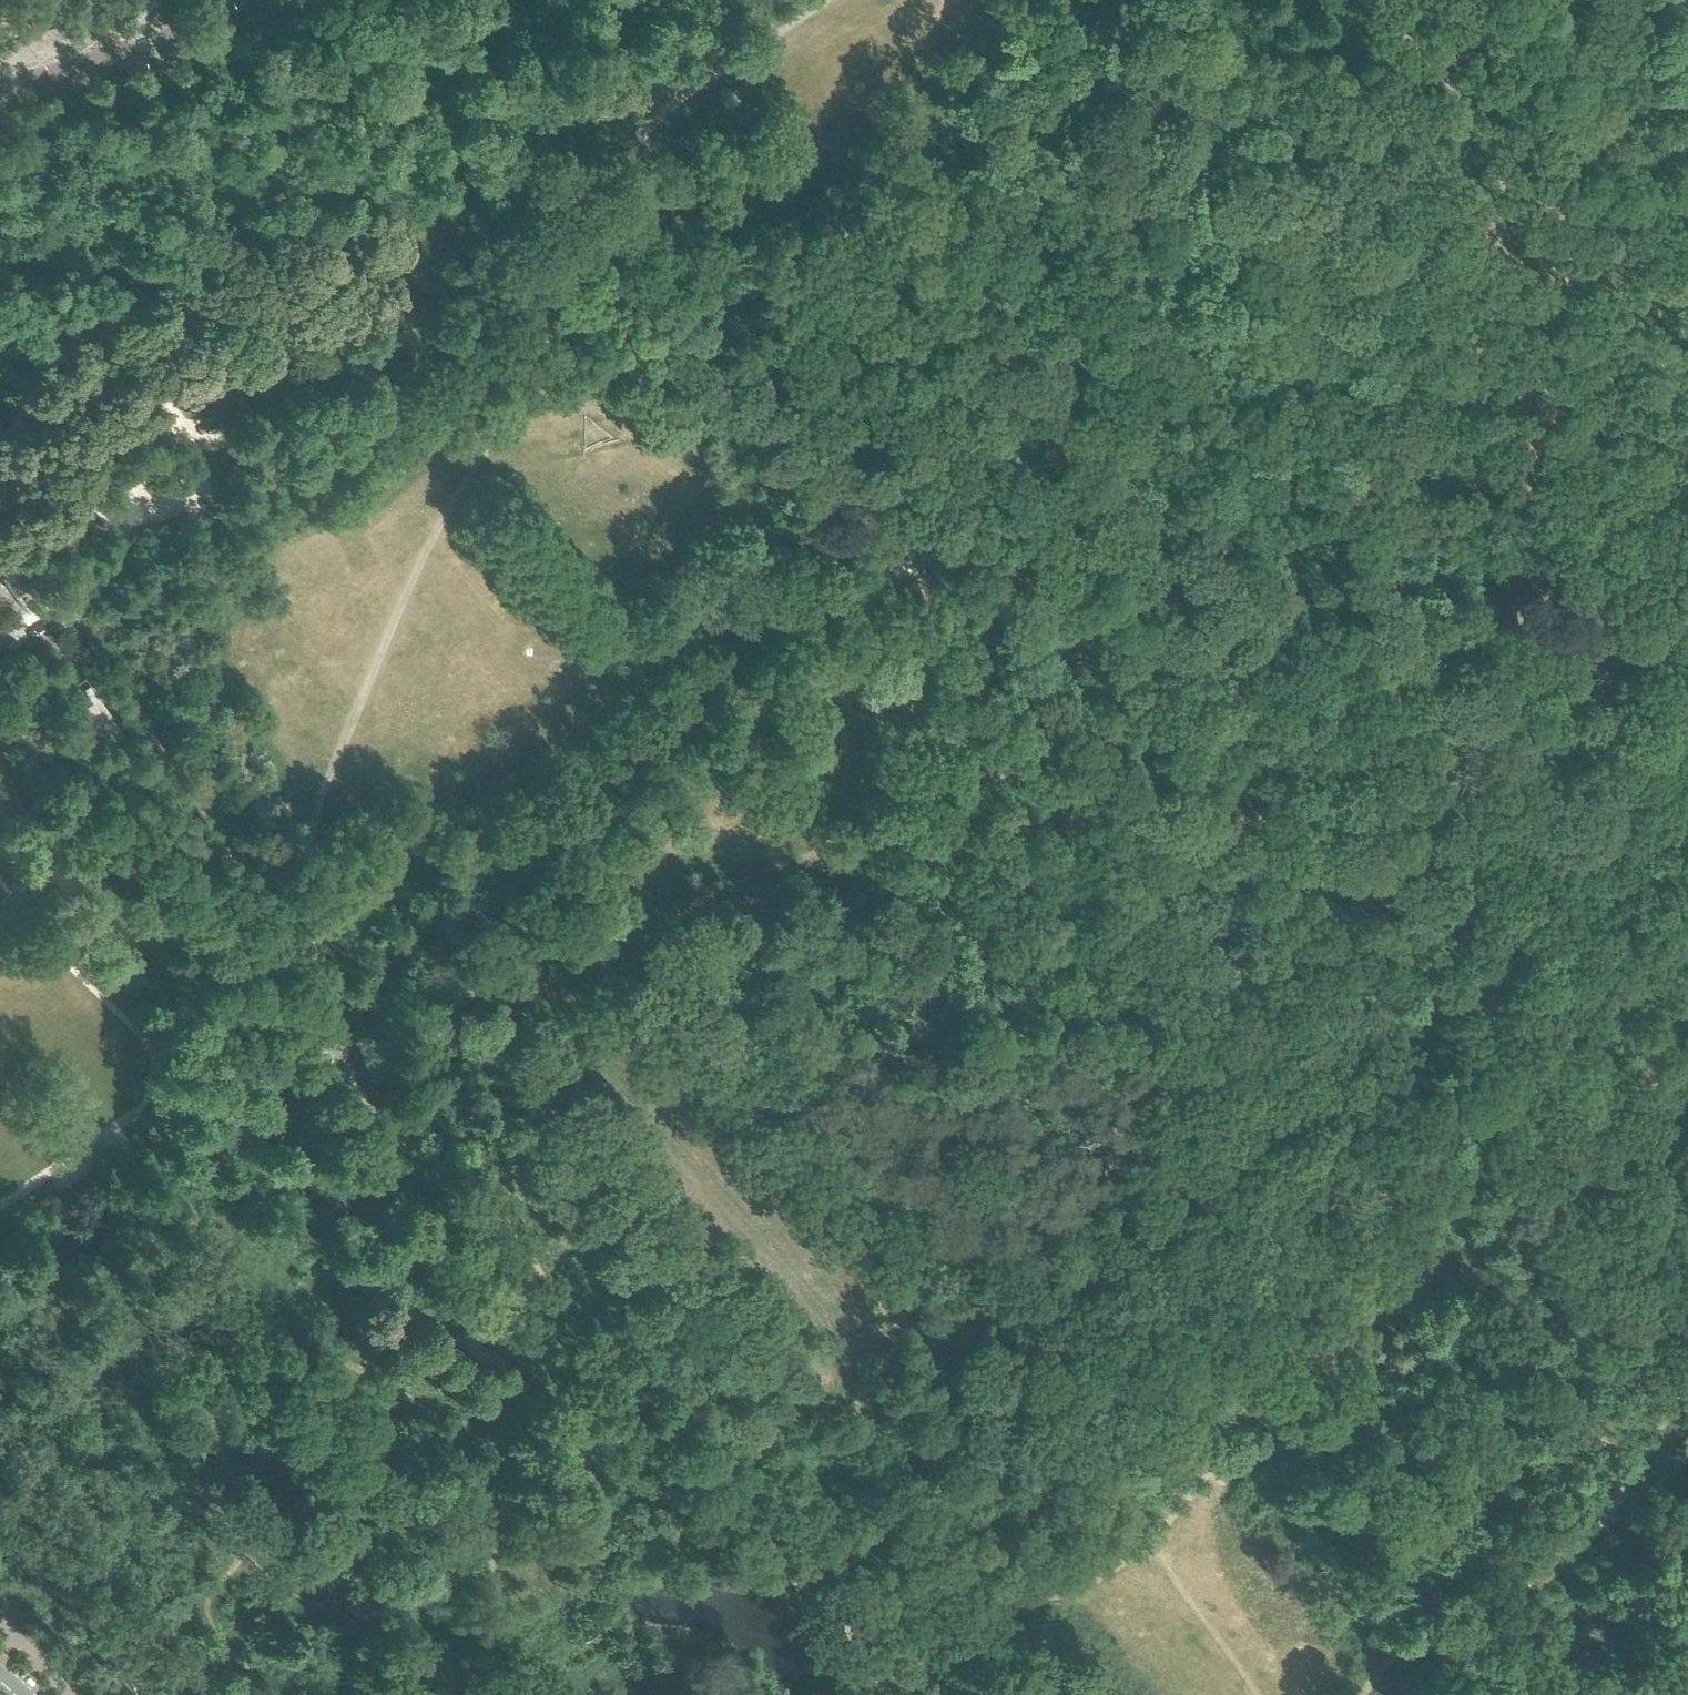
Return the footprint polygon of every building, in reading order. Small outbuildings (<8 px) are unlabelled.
[(1,578),(2,578),(3,579),(15,597),(33,585),(15,557),(6,563),(4,562),(2,561),(0,560),(0,578),(1,578)] [(75,618),(66,623),(77,641),(85,636),(75,618)] [(99,700),(84,678),(65,691),(80,713),(99,700)]
